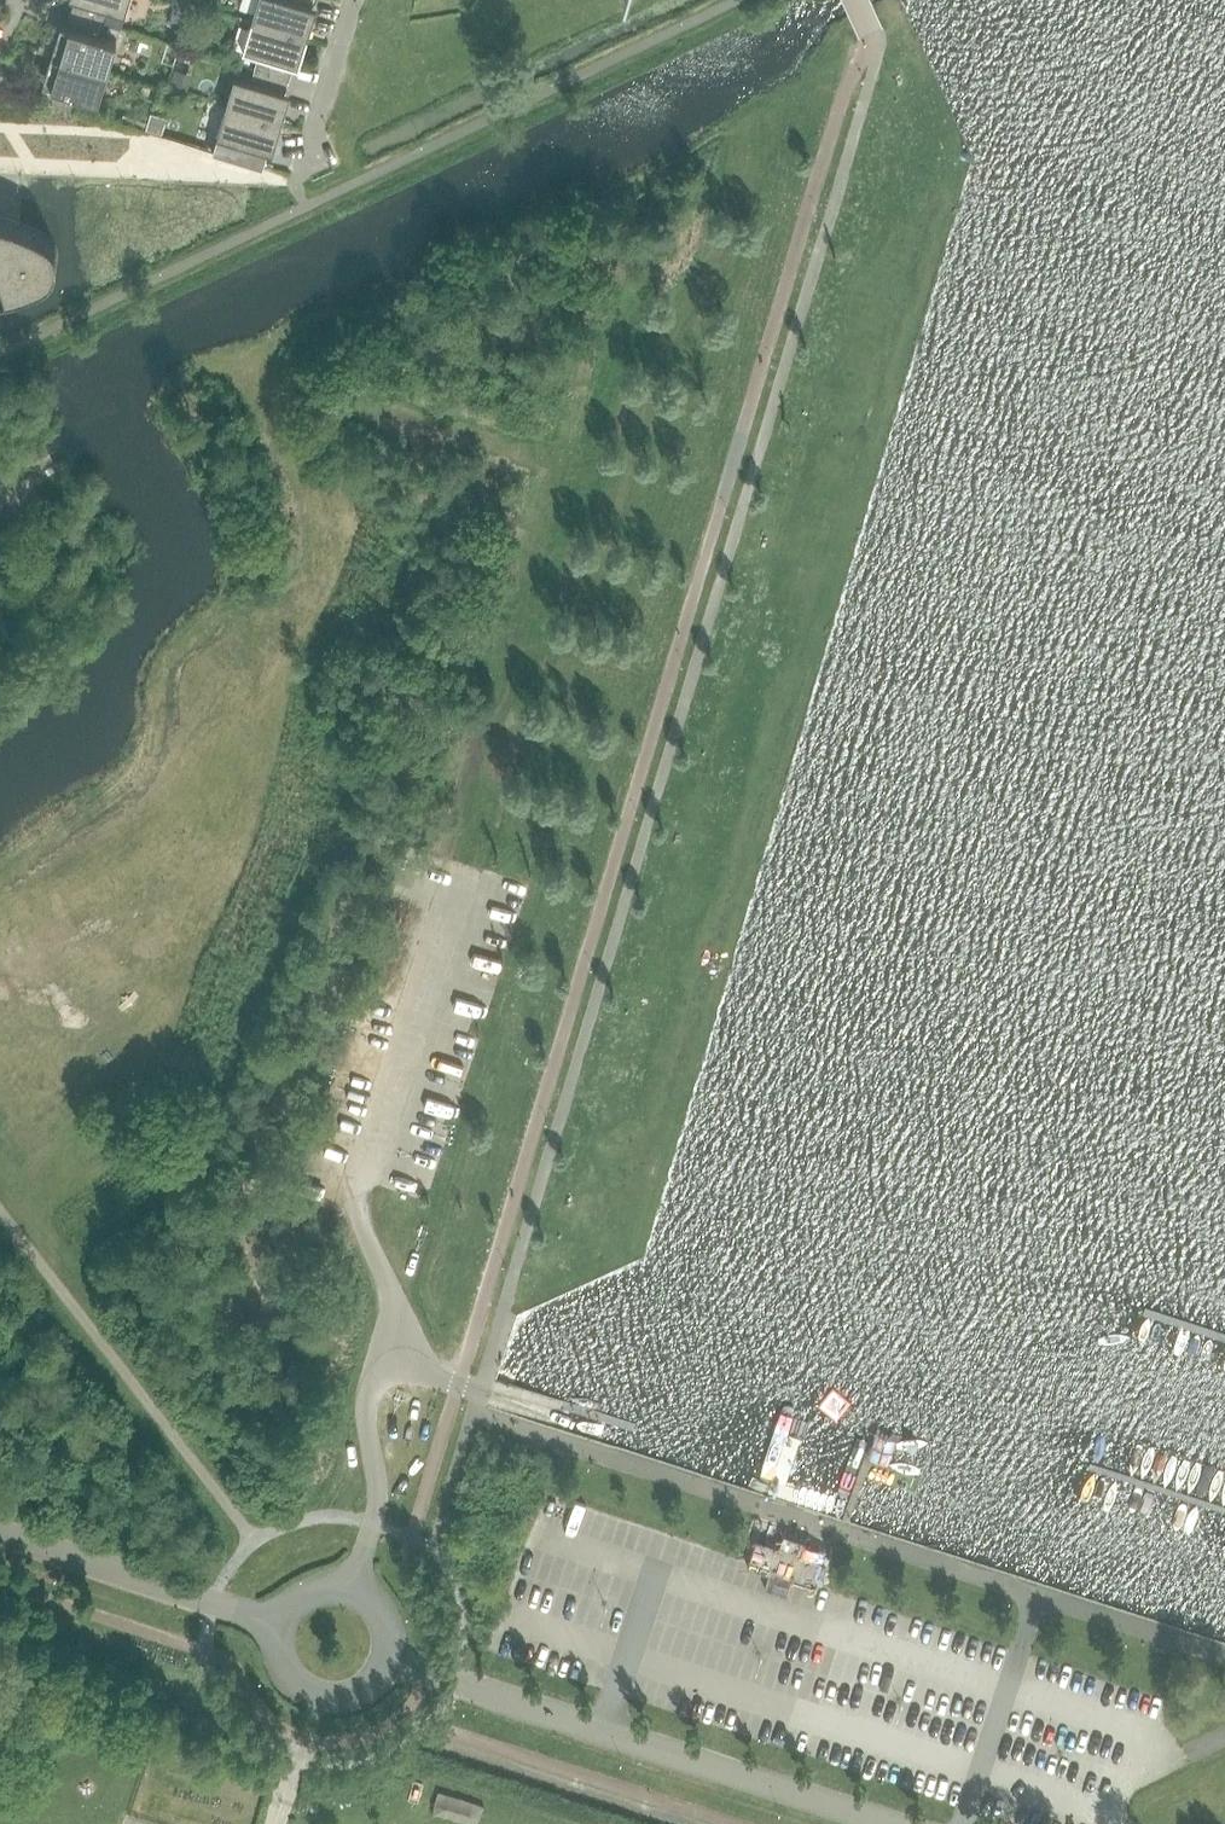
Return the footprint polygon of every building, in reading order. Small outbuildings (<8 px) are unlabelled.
[(130,0),(74,0),(71,12),(105,23),(106,20),(122,25),(130,0)] [(176,6),(190,11),(192,4),(179,0),(178,0),(176,6)] [(308,38),(313,21),(307,20),(313,0),(258,0),(252,21),(308,38)] [(101,37),(105,23),(71,12),(62,40),(57,38),(52,54),(108,71),(117,42),(101,37)] [(255,69),(289,79),(298,52),(303,54),(308,38),(252,21),(243,50),(259,55),(255,69)] [(108,71),(52,54),(47,70),(53,72),(44,100),(79,109),(83,96),(99,101),(108,71)] [(226,107),(282,124),(287,108),(281,106),(289,79),(255,69),(251,82),(235,77),(226,107)] [(228,156),(263,166),(271,138),(277,140),(282,124),(226,107),(217,136),(233,141),(228,156)] [(146,128),(162,133),(167,117),(151,112),(146,128)] [(19,223),(12,220),(5,218),(0,217),(0,293),(6,292),(14,290),(21,288),(29,286),(36,283),(43,280),(46,279),(48,277),(50,275),(52,272),(54,270),(55,267),(56,264),(57,261),(57,258),(57,255),(57,252),(56,249),(55,246),(54,244),(52,241),(50,239),(48,237),(45,235),(32,228),(19,223)] [(783,1572),(805,1579),(800,1594),(822,1601),(827,1587),(849,1595),(859,1567),(837,1559),(841,1545),(819,1538),(814,1552),(792,1544),(783,1572)]
